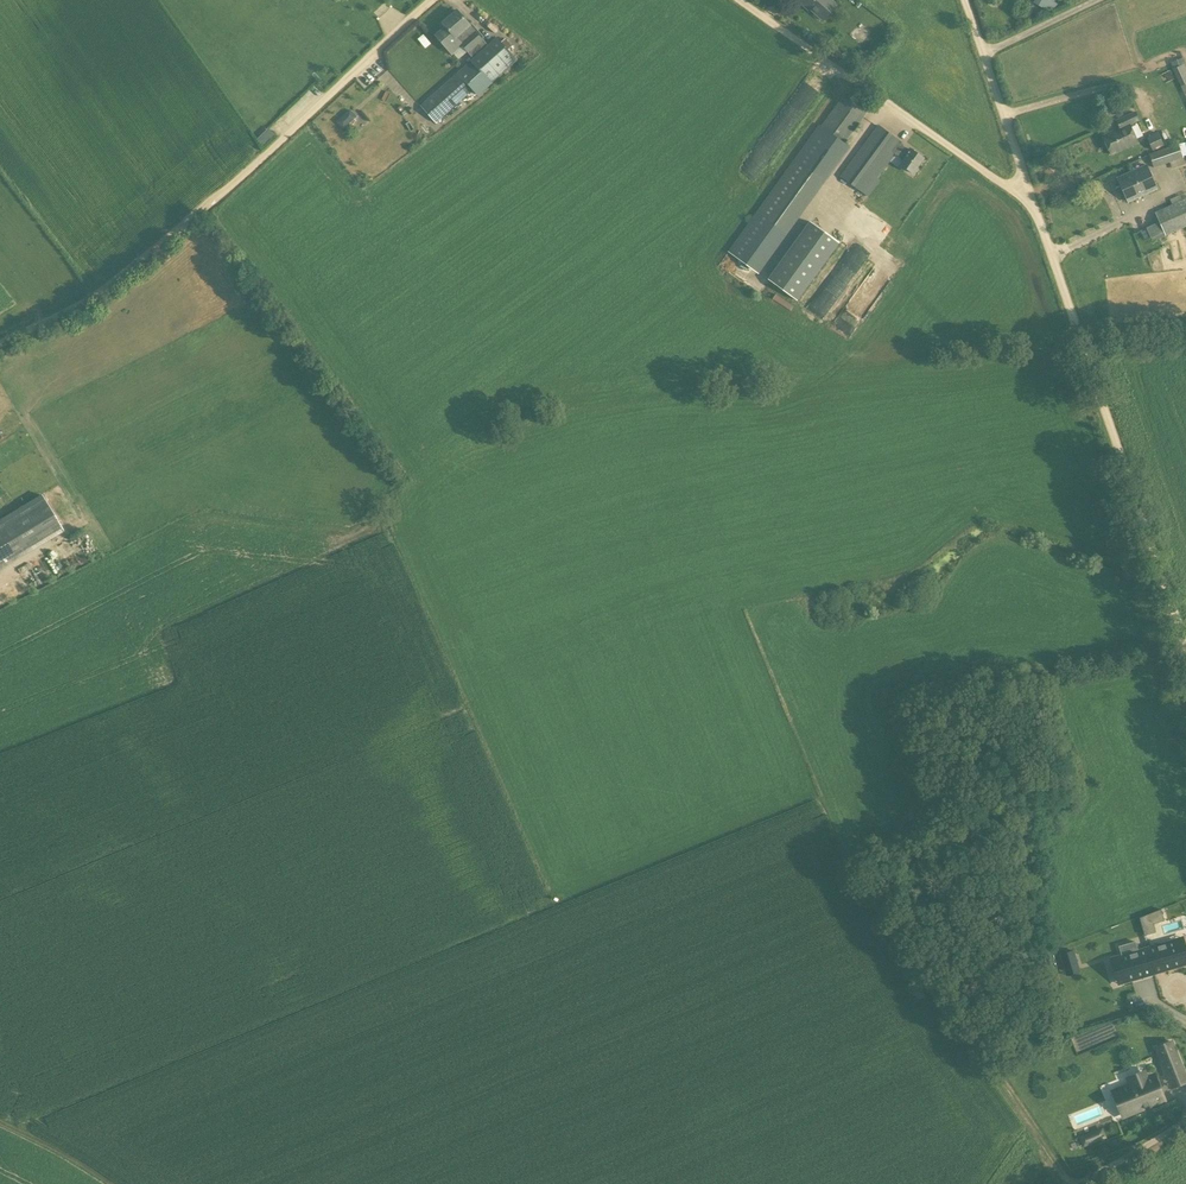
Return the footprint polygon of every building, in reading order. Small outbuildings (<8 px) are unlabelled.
[(804,7),(806,5),(822,20),(837,4),(832,0),(797,0),(804,7)] [(1037,5),(1052,13),(1057,4),(1051,0),(1040,0),(1037,5)] [(437,36),(452,53),(454,55),(463,46),(473,57),(420,105),(435,123),(457,103),(463,109),(516,61),(496,37),(487,45),(482,39),(484,37),(471,22),(469,24),(458,11),(443,23),(447,28),(437,36)] [(1185,98),(1185,67),(1184,64),(1172,69),(1185,98)] [(1014,100),(1020,99),(1018,88),(1011,90),(1014,100)] [(787,235),(824,183),(849,147),(844,143),(867,112),(844,95),(821,126),(818,124),(792,161),(793,162),(779,181),(756,213),(728,252),(759,274),(787,235)] [(334,121),(341,128),(354,116),(347,109),(334,121)] [(1137,142),(1130,125),(1140,120),(1136,111),(1115,121),(1119,128),(1102,135),(1111,154),(1137,142)] [(878,177),(890,160),(895,154),(903,160),(901,164),(913,173),(924,158),(911,149),(910,151),(901,144),(903,142),(878,124),(840,177),(868,196),(880,179),(878,177)] [(266,127),(254,138),(262,146),(274,135),(266,127)] [(1158,133),(1146,138),(1152,150),(1164,145),(1163,144),(1169,141),(1165,131),(1159,134),(1158,133)] [(1154,168),(1169,163),(1171,168),(1185,163),(1182,156),(1185,155),(1185,142),(1179,144),(1178,143),(1148,153),(1154,168)] [(1127,202),(1157,188),(1146,164),(1116,178),(1127,202)] [(1165,237),(1185,227),(1185,198),(1155,213),(1159,222),(1152,225),(1158,237),(1164,234),(1165,237)] [(797,300),(839,242),(810,221),(768,279),(797,300)] [(856,311),(867,317),(901,258),(885,250),(854,305),(858,307),(856,311)] [(853,278),(856,265),(840,261),(838,275),(853,278)] [(0,518),(0,565),(61,528),(40,494),(0,518)] [(26,587),(22,581),(0,594),(0,603),(26,587)] [(1160,908),(1138,917),(1144,935),(1155,931),(1153,923),(1164,920),(1160,908)] [(1181,920),(1164,926),(1166,933),(1183,927),(1181,920)] [(1163,970),(1183,964),(1175,940),(1147,948),(1151,963),(1160,960),(1163,970)] [(1118,956),(1125,981),(1145,975),(1142,965),(1151,963),(1147,948),(1138,951),(1135,941),(1119,946),(1121,955),(1118,956)] [(1074,952),(1062,955),(1065,965),(1077,962),(1074,952)] [(1171,1041),(1156,1048),(1166,1074),(1181,1067),(1171,1041)] [(1122,1091),(1130,1112),(1144,1106),(1147,1105),(1164,1098),(1155,1076),(1146,1080),(1143,1072),(1129,1077),(1133,1087),(1122,1091)] [(1083,1146),(1092,1142),(1089,1133),(1079,1137),(1083,1146)]
